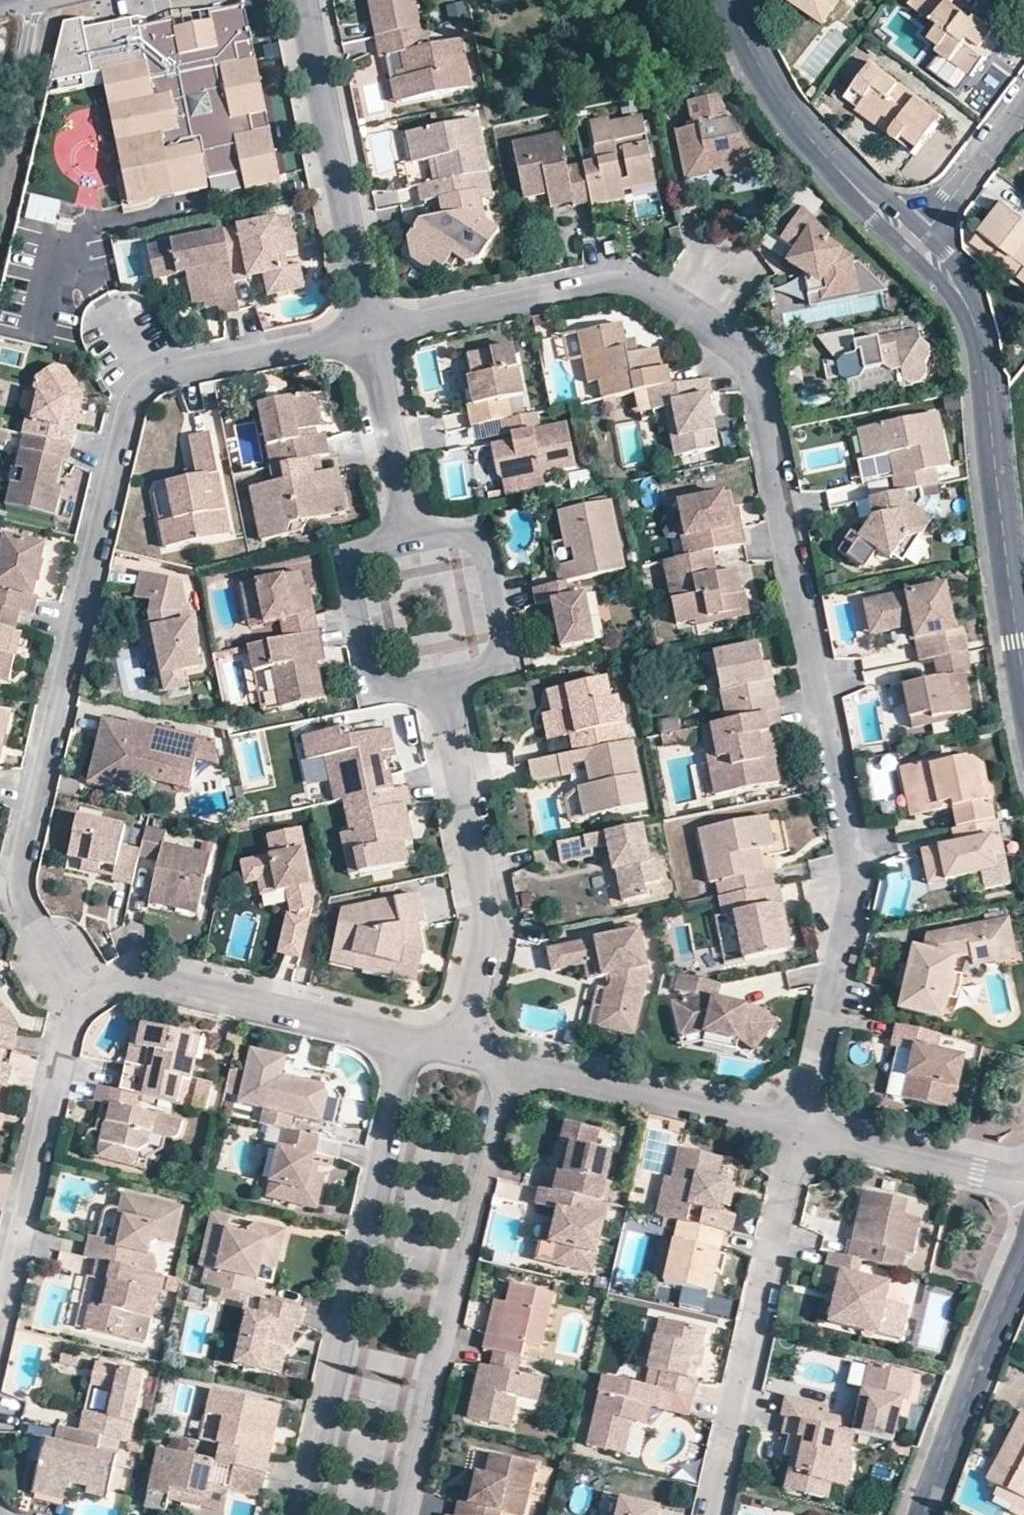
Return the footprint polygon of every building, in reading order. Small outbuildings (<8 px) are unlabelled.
[(373,39),(423,28),(417,0),(363,0),(373,39)] [(843,0),(805,0),(800,6),(826,24),(843,0)] [(948,1),(949,0),(910,0),(913,2),(910,6),(934,24),(935,22),(940,27),(931,40),(941,47),(939,52),(972,77),(986,59),(975,51),(978,46),(981,48),(995,31),(977,18),(975,20),(948,1)] [(243,8),(214,14),(215,26),(205,28),(204,24),(202,22),(200,21),(197,21),(196,22),(195,22),(194,23),(193,25),(193,27),(193,31),(181,33),(178,17),(171,18),(171,22),(142,29),(144,43),(148,60),(100,69),(108,106),(128,103),(136,139),(162,134),(175,195),(207,189),(205,178),(240,170),(244,190),(279,183),(243,8)] [(213,9),(178,17),(181,33),(193,31),(193,27),(193,25),(194,23),(195,22),(196,22),(197,21),(200,21),(202,22),(204,24),(205,28),(215,26),(214,14),(213,9)] [(433,45),(429,27),(423,28),(373,39),(377,58),(398,54),(401,69),(404,78),(396,80),(402,101),(467,86),(456,41),(433,45)] [(142,29),(133,30),(136,45),(144,43),(142,29)] [(986,59),(1002,37),(995,31),(981,48),(978,46),(975,51),(986,59)] [(904,137),(919,147),(942,117),(873,64),(847,98),(858,108),(861,104),(895,129),(890,137),(898,143),(899,142),(904,137)] [(404,78),(401,69),(394,71),(396,80),(404,78)] [(402,101),(396,80),(389,81),(394,103),(402,101)] [(685,104),(690,129),(672,133),(683,181),(704,177),(704,173),(716,170),(722,177),(757,170),(713,98),(685,104)] [(128,103),(108,106),(129,205),(175,195),(162,134),(136,139),(128,103)] [(861,104),(858,108),(856,112),(890,137),(895,129),(861,104)] [(593,160),(579,163),(579,165),(584,189),(596,187),(597,192),(619,189),(617,184),(624,183),(627,193),(653,187),(639,120),(606,128),(605,122),(586,125),(593,160)] [(404,136),(410,167),(432,162),(437,183),(415,187),(418,203),(436,199),(475,191),(489,189),(474,122),(404,136)] [(584,189),(579,165),(560,169),(552,133),(507,142),(517,195),(541,189),(549,187),(550,196),(565,192),(566,199),(567,201),(586,197),(584,189)] [(915,153),(919,147),(904,137),(899,142),(915,153)] [(432,162),(410,167),(404,168),(409,189),(415,187),(437,183),(432,162)] [(617,184),(619,189),(620,195),(627,193),(624,183),(617,184)] [(549,187),(541,189),(544,204),(566,199),(565,192),(550,196),(549,187)] [(596,187),(584,189),(586,197),(588,206),(620,199),(620,195),(619,189),(597,192),(596,187)] [(491,200),(489,189),(475,191),(478,203),(491,200)] [(478,203),(475,191),(436,199),(441,221),(435,223),(432,220),(414,224),(404,241),(406,242),(418,249),(410,260),(427,271),(431,265),(435,259),(444,265),(450,257),(464,265),(482,261),(498,234),(483,224),(478,203)] [(1004,204),(981,234),(1023,267),(1023,219),(1004,204)] [(784,259),(792,265),(802,262),(805,272),(810,295),(822,292),(830,290),(828,283),(857,277),(852,259),(822,237),(825,234),(810,223),(813,219),(799,210),(779,238),(793,248),(784,259)] [(279,235),(291,232),(287,216),(221,230),(226,249),(232,279),(250,276),(247,268),(261,265),(263,273),(267,292),(302,285),(297,264),(286,266),(282,251),(279,235)] [(793,248),(779,238),(766,229),(758,242),(784,259),(793,248)] [(226,249),(221,230),(192,236),(207,252),(226,249)] [(279,235),(282,251),(295,248),(291,232),(279,235)] [(981,234),(974,243),(1019,278),(1023,271),(1023,267),(981,234)] [(207,252),(192,236),(145,245),(149,264),(166,274),(182,272),(187,290),(202,299),(214,297),(218,311),(238,308),(232,279),(226,249),(207,252)] [(418,249),(406,242),(410,260),(418,249)] [(435,259),(431,265),(440,270),(444,265),(435,259)] [(802,262),(792,265),(805,272),(802,262)] [(166,274),(149,264),(151,276),(166,274)] [(247,268),(250,276),(263,273),(261,265),(247,268)] [(830,290),(822,292),(823,301),(860,293),(857,277),(828,283),(830,290)] [(202,299),(187,290),(189,302),(202,299)] [(896,318),(846,329),(851,354),(837,356),(830,363),(833,377),(841,383),(855,381),(860,371),(876,367),(886,374),(897,372),(899,379),(906,385),(919,382),(924,374),(922,365),(929,355),(926,346),(917,341),(915,329),(899,333),(896,318)] [(625,343),(635,341),(631,324),(575,335),(580,360),(592,358),(597,385),(600,400),(632,394),(646,391),(669,386),(665,370),(660,370),(656,350),(638,353),(627,355),(625,343)] [(627,355),(638,353),(635,341),(625,343),(627,355)] [(471,376),(468,376),(470,389),(474,404),(467,406),(472,427),(501,421),(513,419),(508,395),(523,392),(513,344),(467,353),(471,376)] [(586,386),(597,385),(592,358),(580,360),(586,386)] [(68,418),(75,420),(80,398),(61,372),(47,370),(30,379),(28,389),(32,394),(28,414),(23,413),(18,434),(36,438),(63,445),(69,446),(73,430),(66,429),(68,418)] [(470,389),(468,376),(461,378),(464,391),(470,389)] [(704,379),(700,379),(669,386),(646,391),(652,413),(659,411),(669,410),(678,453),(714,445),(707,414),(700,415),(698,408),(706,407),(704,396),(708,395),(704,379)] [(646,391),(632,394),(639,420),(653,417),(652,413),(646,391)] [(307,399),(290,403),(292,411),(263,416),(275,468),(286,465),(310,461),(318,459),(331,456),(326,435),(320,436),(311,438),(310,431),(318,429),(323,428),(316,404),(307,399)] [(292,411),(290,403),(262,408),(263,416),(292,411)] [(707,414),(706,407),(698,408),(700,415),(707,414)] [(669,410),(659,411),(669,455),(678,453),(669,410)] [(537,414),(513,419),(501,421),(505,435),(508,435),(520,432),(522,439),(509,442),(482,447),(488,475),(494,479),(509,477),(517,482),(534,479),(534,476),(576,467),(565,422),(539,428),(537,414)] [(858,461),(887,455),(893,455),(898,475),(891,476),(890,476),(893,494),(920,488),(932,485),(930,470),(942,467),(931,415),(852,431),(858,461)] [(73,430),(75,420),(68,418),(66,429),(73,430)] [(446,431),(448,445),(471,441),(468,427),(446,431)] [(311,438),(320,436),(318,429),(310,431),(311,438)] [(520,432),(508,435),(509,442),(522,439),(520,432)] [(60,461),(63,445),(36,438),(32,454),(60,461)] [(190,441),(196,474),(197,474),(199,482),(186,484),(168,487),(177,525),(162,528),(168,552),(233,538),(211,438),(190,441)] [(60,461),(32,454),(19,451),(15,466),(24,469),(22,483),(11,480),(5,502),(54,514),(57,498),(51,498),(54,486),(60,461)] [(893,455),(887,455),(891,476),(898,475),(893,455)] [(318,459),(310,461),(313,478),(314,478),(321,476),(318,459)] [(310,461),(286,465),(290,483),(279,485),(256,490),(266,541),(290,537),(296,528),(306,532),(311,523),(331,518),(329,508),(324,506),(328,498),(341,496),(336,473),(321,476),(314,478),(313,478),(310,461)] [(286,465),(275,468),(279,485),(290,483),(286,465)] [(590,470),(570,472),(572,490),(592,487),(590,470)] [(197,474),(196,474),(184,476),(186,484),(199,482),(197,474)] [(59,488),(54,486),(51,498),(57,498),(59,488)] [(920,488),(893,494),(875,497),(877,511),(871,519),(857,537),(848,532),(836,550),(856,564),(867,562),(873,554),(884,560),(889,559),(907,534),(917,540),(930,521),(915,509),(922,500),(920,488)] [(729,526),(725,509),(723,494),(673,503),(680,537),(676,539),(679,557),(711,551),(740,544),(736,525),(729,526)] [(329,508),(331,518),(345,515),(341,496),(328,498),(324,506),(329,508)] [(875,497),(867,499),(871,519),(877,511),(875,497)] [(557,510),(562,538),(572,536),(574,545),(577,558),(557,563),(561,582),(566,581),(624,569),(608,501),(557,510)] [(732,508),(725,509),(729,526),(736,525),(732,508)] [(296,528),(290,537),(305,534),(306,532),(296,528)] [(41,558),(44,543),(4,534),(0,553),(0,604),(18,608),(33,611),(36,593),(34,592),(37,576),(34,575),(36,566),(38,567),(41,558)] [(898,565),(917,540),(907,534),(889,559),(898,565)] [(572,536),(562,538),(564,547),(574,545),(572,536)] [(711,551),(679,557),(666,560),(678,620),(696,616),(742,607),(739,589),(741,589),(736,567),(726,569),(726,577),(717,579),(714,571),(711,551)] [(44,559),(41,558),(38,567),(36,566),(34,575),(37,576),(41,577),(44,559)] [(726,577),(726,569),(714,571),(717,579),(726,577)] [(309,597),(307,586),(303,572),(259,581),(267,623),(284,620),(288,637),(322,631),(315,596),(309,597)] [(190,583),(146,573),(140,597),(158,601),(157,609),(159,620),(164,644),(169,673),(190,669),(207,665),(197,622),(189,623),(187,612),(189,602),(194,603),(190,583)] [(553,599),(555,610),(560,610),(563,620),(557,621),(563,645),(597,638),(585,592),(570,594),(566,581),(561,582),(536,587),(540,602),(553,599)] [(313,585),(307,586),(309,597),(315,596),(313,585)] [(941,586),(922,589),(925,604),(944,602),(941,586)] [(744,588),(741,589),(739,589),(742,607),(696,616),(697,624),(749,613),(744,588)] [(922,589),(868,600),(875,632),(905,626),(919,623),(922,636),(912,638),(916,663),(933,659),(964,653),(959,629),(949,630),(944,602),(925,604),(922,589)] [(875,632),(868,600),(859,602),(866,634),(875,632)] [(197,622),(194,603),(189,602),(187,612),(189,623),(197,622)] [(18,608),(0,604),(0,673),(12,676),(16,652),(8,650),(13,629),(18,608)] [(164,644),(159,620),(149,621),(155,646),(164,644)] [(919,623),(905,626),(907,640),(912,638),(922,636),(919,623)] [(8,650),(16,652),(21,631),(13,629),(8,650)] [(322,631),(288,637),(255,644),(261,668),(276,666),(285,706),(327,696),(320,661),(319,656),(313,657),(312,651),(326,648),(322,631)] [(763,678),(760,662),(757,646),(714,655),(728,721),(777,712),(770,677),(763,678)] [(328,659),(326,648),(312,651),(313,657),(319,656),(320,661),(328,659)] [(964,653),(933,659),(935,675),(929,677),(931,682),(924,684),(922,678),(900,683),(905,703),(910,727),(933,722),(932,716),(952,713),(970,709),(962,674),(968,672),(964,653)] [(767,661),(760,662),(763,678),(770,677),(767,661)] [(190,669),(169,673),(173,691),(194,686),(190,669)] [(558,686),(563,709),(576,706),(581,732),(576,733),(579,751),(631,741),(621,695),(615,696),(610,676),(558,686)] [(905,703),(900,683),(891,685),(896,704),(905,703)] [(556,710),(563,709),(558,686),(551,687),(556,710)] [(576,706),(563,709),(556,710),(548,711),(553,737),(576,733),(581,732),(576,706)] [(9,710),(0,708),(0,750),(9,710)] [(777,712),(728,721),(711,725),(716,751),(713,752),(716,769),(724,768),(729,791),(778,781),(774,758),(766,760),(764,751),(770,749),(767,732),(775,731),(781,730),(777,712)] [(953,718),(952,713),(932,716),(933,722),(953,718)] [(106,740),(112,717),(105,716),(99,739),(106,740)] [(135,723),(112,717),(106,740),(97,781),(144,791),(147,775),(167,780),(175,773),(197,779),(203,756),(208,736),(158,723),(147,732),(140,724),(135,723)] [(135,718),(135,723),(140,724),(147,732),(158,723),(135,718)] [(711,725),(703,727),(705,739),(717,794),(729,791),(724,768),(716,769),(713,752),(716,751),(711,725)] [(386,750),(399,747),(395,728),(355,736),(353,726),(309,735),(313,759),(330,756),(338,800),(347,798),(398,788),(395,769),(390,770),(387,758),(386,750)] [(703,727),(665,734),(667,747),(705,739),(703,727)] [(780,756),(775,731),(767,732),(770,749),(764,751),(766,760),(774,758),(780,756)] [(221,738),(208,736),(203,756),(226,761),(221,738)] [(635,740),(631,741),(579,751),(535,759),(539,778),(581,769),(579,759),(590,757),(593,769),(600,768),(602,781),(596,783),(584,784),(590,814),(648,803),(635,740)] [(400,755),(399,747),(386,750),(387,758),(400,755)] [(970,758),(957,761),(960,778),(982,773),(981,767),(970,758)] [(924,813),(941,810),(944,802),(951,801),(952,809),(956,828),(992,820),(988,799),(992,797),(990,788),(985,785),(982,773),(960,778),(957,761),(927,767),(926,763),(899,768),(902,786),(920,792),(924,813)] [(600,768),(593,769),(596,783),(602,781),(600,768)] [(195,787),(197,779),(175,773),(167,780),(195,787)] [(411,785),(398,788),(347,798),(353,829),(359,827),(363,846),(357,847),(361,869),(410,859),(407,840),(401,841),(399,834),(405,832),(401,806),(410,804),(415,803),(411,785)] [(920,792),(902,786),(908,817),(924,813),(920,792)] [(941,810),(952,809),(951,801),(944,802),(941,810)] [(416,838),(410,804),(401,806),(405,832),(399,834),(401,841),(407,840),(416,838)] [(145,852),(146,845),(128,840),(131,822),(83,811),(74,853),(88,856),(105,860),(121,864),(119,875),(138,879),(145,852)] [(752,851),(759,851),(772,847),(766,815),(702,829),(713,881),(720,879),(723,896),(774,886),(770,870),(762,871),(756,872),(752,851)] [(997,819),(992,820),(956,828),(952,828),(955,843),(922,849),(926,874),(945,871),(947,880),(981,873),(984,889),(1010,883),(997,819)] [(173,827),(152,822),(146,845),(145,852),(164,857),(163,861),(170,863),(168,872),(162,870),(157,892),(205,904),(219,849),(170,838),(173,827)] [(646,825),(559,842),(563,863),(597,856),(596,849),(611,846),(613,858),(621,856),(623,867),(619,868),(627,901),(650,896),(647,883),(663,880),(658,858),(653,858),(646,825)] [(359,827),(353,829),(344,831),(352,871),(361,869),(357,847),(363,846),(359,827)] [(305,862),(313,860),(307,829),(274,834),(277,856),(246,862),(250,884),(263,883),(264,890),(279,888),(281,896),(290,894),(299,893),(299,899),(304,898),(305,906),(293,908),(294,911),(292,911),(282,950),(306,955),(318,900),(314,897),(320,896),(315,871),(307,873),(305,862)] [(762,871),(759,851),(752,851),(756,872),(762,871)] [(103,872),(105,860),(88,856),(86,867),(103,872)] [(621,856),(613,858),(615,869),(619,868),(623,867),(621,856)] [(315,871),(313,860),(305,862),(307,873),(315,871)] [(163,861),(162,870),(168,872),(170,863),(163,861)] [(945,871),(926,874),(928,883),(947,880),(945,871)] [(780,905),(776,885),(774,886),(723,896),(716,897),(720,917),(732,915),(741,962),(784,953),(775,906),(780,905)] [(265,899),(281,896),(279,888),(264,890),(265,899)] [(205,904),(157,892),(155,900),(203,912),(205,904)] [(422,973),(427,948),(417,947),(414,929),(422,927),(422,926),(421,920),(429,918),(423,892),(395,897),(389,906),(380,900),(347,907),(336,954),(358,958),(359,952),(401,961),(400,968),(422,973)] [(299,893),(290,894),(293,908),(305,906),(304,898),(299,899),(299,893)] [(789,952),(780,905),(775,906),(784,953),(789,952)] [(1008,920),(977,927),(978,933),(1009,927),(1008,920)] [(427,948),(422,927),(414,929),(417,947),(427,948)] [(912,969),(907,992),(903,1009),(943,1018),(949,995),(952,996),(957,993),(960,978),(957,973),(954,973),(958,954),(971,952),(972,956),(978,955),(980,955),(983,956),(986,955),(988,954),(990,952),(992,951),(995,951),(997,952),(999,955),(1014,952),(1009,927),(978,933),(977,927),(930,936),(926,950),(917,949),(912,969)] [(555,969),(587,962),(602,960),(604,974),(608,974),(614,973),(616,980),(610,983),(610,985),(608,988),(606,993),(605,1001),(606,1005),(608,1007),(610,1008),(606,1026),(635,1033),(651,967),(644,929),(551,946),(555,969)] [(358,958),(336,954),(334,961),(420,981),(422,973),(400,968),(401,961),(359,952),(358,958)] [(602,960),(587,962),(590,977),(604,974),(602,960)] [(898,989),(907,992),(912,969),(904,967),(898,989)] [(683,974),(676,972),(672,988),(678,990),(683,974)] [(723,982),(683,974),(678,990),(684,991),(684,998),(675,1002),(688,1038),(704,1033),(744,1042),(751,1047),(759,1051),(781,1021),(765,1010),(720,999),(723,982)] [(606,993),(608,988),(598,987),(590,1022),(606,1026),(610,1008),(608,1007),(606,1005),(605,1001),(606,993)] [(0,1005),(0,1042),(12,1045),(18,1023),(5,1003),(0,1005)] [(134,1043),(143,1045),(149,1020),(140,1018),(134,1043)] [(149,1020),(143,1045),(151,1047),(162,1049),(157,1067),(147,1064),(130,1060),(124,1086),(141,1090),(181,1100),(185,1087),(189,1088),(198,1053),(193,1052),(198,1032),(149,1020)] [(941,1035),(898,1025),(892,1046),(913,1052),(902,1096),(952,1109),(965,1058),(937,1050),(941,1035)] [(203,1034),(198,1032),(193,1052),(198,1053),(203,1034)] [(744,1042),(704,1033),(702,1042),(741,1052),(744,1042)] [(264,1104),(261,1119),(286,1125),(291,1126),(294,1111),(321,1117),(327,1094),(320,1081),(282,1072),(286,1054),(252,1046),(238,1099),(264,1104)] [(151,1047),(147,1064),(157,1067),(162,1049),(151,1047)] [(3,1083),(9,1061),(0,1059),(0,1082),(3,1083)] [(198,1078),(193,1103),(207,1106),(213,1082),(198,1078)] [(124,1086),(102,1081),(98,1096),(112,1099),(108,1115),(106,1114),(101,1135),(100,1139),(101,1142),(104,1144),(108,1146),(134,1153),(137,1154),(139,1153),(141,1150),(141,1147),(142,1144),(144,1143),(146,1142),(147,1142),(150,1141),(153,1127),(171,1131),(176,1133),(179,1132),(181,1129),(182,1125),(184,1121),(184,1116),(137,1105),(141,1090),(124,1086)] [(571,1143),(568,1158),(564,1172),(557,1171),(553,1190),(607,1203),(612,1183),(606,1182),(612,1152),(595,1147),(598,1130),(565,1123),(561,1141),(571,1143)] [(291,1126),(286,1125),(273,1178),(286,1181),(282,1194),(319,1203),(327,1171),(316,1169),(311,1168),(313,1159),(319,1133),(291,1126)] [(712,1187),(713,1180),(718,1161),(674,1150),(667,1180),(660,1179),(652,1214),(682,1221),(725,1231),(729,1232),(732,1215),(717,1211),(718,1206),(721,1189),(712,1187)] [(561,1156),(557,1171),(564,1172),(568,1158),(561,1156)] [(286,1181),(273,1178),(270,1191),(282,1194),(286,1181)] [(731,1185),(713,1180),(712,1187),(721,1189),(718,1206),(727,1207),(731,1185)] [(553,1190),(540,1187),(537,1204),(557,1209),(564,1211),(560,1226),(554,1224),(552,1223),(547,1242),(558,1245),(554,1263),(592,1271),(600,1236),(594,1235),(597,1220),(603,1221),(607,1203),(553,1190)] [(124,1189),(120,1204),(126,1214),(123,1230),(113,1237),(92,1232),(87,1252),(96,1255),(154,1269),(156,1255),(153,1249),(151,1248),(152,1241),(160,1237),(174,1241),(184,1203),(124,1189)] [(862,1193),(855,1228),(864,1230),(861,1244),(852,1241),(848,1259),(861,1262),(901,1271),(904,1256),(909,1257),(913,1237),(898,1233),(903,1215),(905,1202),(862,1193)] [(126,1214),(120,1204),(113,1237),(123,1230),(126,1214)] [(557,1209),(554,1224),(560,1226),(564,1211),(557,1209)] [(253,1219),(245,1226),(241,1231),(239,1240),(227,1236),(230,1223),(231,1215),(212,1211),(200,1261),(207,1263),(203,1281),(206,1281),(224,1286),(242,1290),(260,1294),(264,1277),(258,1276),(252,1274),(255,1260),(261,1262),(265,1244),(279,1248),(283,1227),(253,1219)] [(917,1218),(903,1215),(898,1233),(913,1237),(917,1218)] [(600,1236),(603,1221),(597,1220),(594,1235),(600,1236)] [(547,1242),(552,1223),(540,1221),(536,1239),(547,1242)] [(725,1231),(682,1221),(667,1284),(710,1294),(714,1275),(719,1257),(725,1231)] [(241,1231),(245,1226),(230,1223),(227,1236),(239,1240),(241,1231)] [(855,1228),(852,1241),(861,1244),(864,1230),(855,1228)] [(265,1244),(261,1262),(276,1265),(279,1248),(265,1244)] [(861,1262),(848,1259),(830,1254),(823,1285),(833,1287),(837,1288),(837,1291),(842,1292),(839,1306),(833,1306),(830,1324),(893,1338),(901,1306),(886,1302),(891,1287),(857,1278),(861,1262)] [(154,1269),(96,1255),(92,1273),(95,1274),(103,1276),(97,1303),(90,1301),(87,1300),(82,1321),(145,1336),(160,1270),(154,1269)] [(727,1259),(719,1257),(714,1275),(723,1276),(727,1259)] [(252,1274),(258,1276),(261,1262),(255,1260),(252,1274)] [(103,1276),(95,1274),(90,1301),(97,1303),(103,1276)] [(224,1286),(206,1281),(203,1292),(222,1297),(223,1294),(224,1286)] [(502,1335),(490,1332),(486,1348),(499,1351),(522,1357),(526,1341),(542,1344),(553,1293),(514,1284),(510,1301),(502,1335)] [(242,1290),(224,1286),(223,1294),(241,1299),(242,1290)] [(837,1288),(833,1287),(829,1305),(833,1306),(839,1306),(842,1292),(837,1291),(837,1288)] [(303,1305),(262,1295),(258,1312),(247,1309),(241,1335),(235,1360),(272,1369),(279,1343),(286,1345),(289,1345),(294,1322),(299,1323),(303,1305)] [(498,1298),(490,1332),(502,1335),(510,1301),(498,1298)] [(907,1308),(901,1306),(893,1338),(900,1340),(907,1308)] [(667,1321),(663,1339),(660,1354),(651,1352),(648,1367),(661,1370),(656,1389),(663,1391),(694,1398),(697,1378),(694,1377),(697,1365),(693,1364),(697,1347),(702,1348),(706,1330),(667,1321)] [(235,1360),(241,1335),(225,1332),(220,1357),(235,1360)] [(655,1337),(651,1352),(660,1354),(663,1339),(655,1337)] [(280,1371),(286,1345),(279,1343),(272,1369),(280,1371)] [(697,1365),(702,1348),(697,1347),(693,1364),(697,1365)] [(65,1350),(63,1358),(80,1363),(82,1355),(65,1350)] [(522,1357),(499,1351),(495,1367),(492,1379),(480,1376),(471,1414),(511,1424),(518,1395),(541,1400),(546,1378),(518,1372),(522,1357)] [(144,1369),(97,1358),(92,1380),(116,1387),(111,1412),(86,1406),(81,1428),(117,1436),(128,1439),(144,1369)] [(492,1379),(495,1367),(483,1364),(480,1376),(492,1379)] [(865,1364),(858,1391),(874,1395),(871,1408),(855,1404),(848,1433),(854,1435),(889,1443),(899,1400),(903,1401),(909,1374),(865,1364)] [(656,1389),(605,1377),(589,1444),(626,1452),(634,1419),(648,1422),(652,1405),(659,1407),(663,1391),(656,1389)] [(270,1419),(276,1421),(280,1403),(209,1384),(203,1406),(220,1411),(213,1439),(217,1440),(212,1459),(231,1464),(263,1472),(273,1430),(267,1428),(270,1419)] [(858,1391),(855,1404),(871,1408),(874,1395),(858,1391)] [(822,1414),(823,1407),(785,1399),(781,1417),(786,1418),(819,1426),(822,1414)] [(849,1402),(845,1419),(842,1432),(848,1433),(855,1404),(849,1402)] [(1011,1433),(1016,1435),(1003,1460),(998,1457),(986,1480),(998,1487),(1023,1499),(1023,1414),(1021,1412),(1011,1433)] [(828,1415),(822,1414),(819,1426),(842,1432),(845,1419),(828,1415)] [(842,1432),(819,1426),(786,1418),(782,1435),(788,1436),(796,1439),(792,1456),(786,1479),(810,1486),(811,1480),(831,1485),(845,1488),(853,1455),(849,1454),(854,1435),(848,1433),(842,1432)] [(267,1428),(273,1430),(276,1421),(270,1419),(267,1428)] [(81,1428),(58,1422),(54,1438),(43,1435),(35,1468),(69,1477),(87,1481),(106,1486),(117,1436),(81,1428)] [(1011,1433),(998,1457),(1003,1460),(1016,1435),(1011,1433)] [(796,1439),(788,1436),(784,1454),(792,1456),(796,1439)] [(170,1449),(155,1446),(142,1504),(164,1509),(168,1497),(171,1482),(178,1484),(177,1487),(203,1493),(201,1504),(224,1509),(229,1488),(257,1495),(263,1472),(231,1464),(226,1485),(207,1481),(212,1459),(170,1449)] [(486,1475),(484,1482),(474,1480),(468,1501),(461,1500),(457,1499),(454,1514),(498,1514),(500,1510),(522,1514),(533,1463),(492,1453),(486,1475)] [(69,1477),(35,1468),(31,1484),(65,1493),(69,1477)] [(468,1470),(461,1500),(468,1501),(474,1480),(484,1482),(486,1475),(468,1470)] [(810,1486),(786,1479),(784,1489),(828,1499),(831,1485),(811,1480),(810,1486)] [(106,1486),(87,1481),(86,1487),(104,1492),(106,1486)] [(168,1497),(201,1504),(203,1493),(177,1487),(178,1484),(171,1482),(168,1497)] [(998,1487),(993,1497),(1023,1513),(1023,1499),(998,1487)] [(655,1509),(618,1502),(615,1514),(654,1514),(655,1509)]
